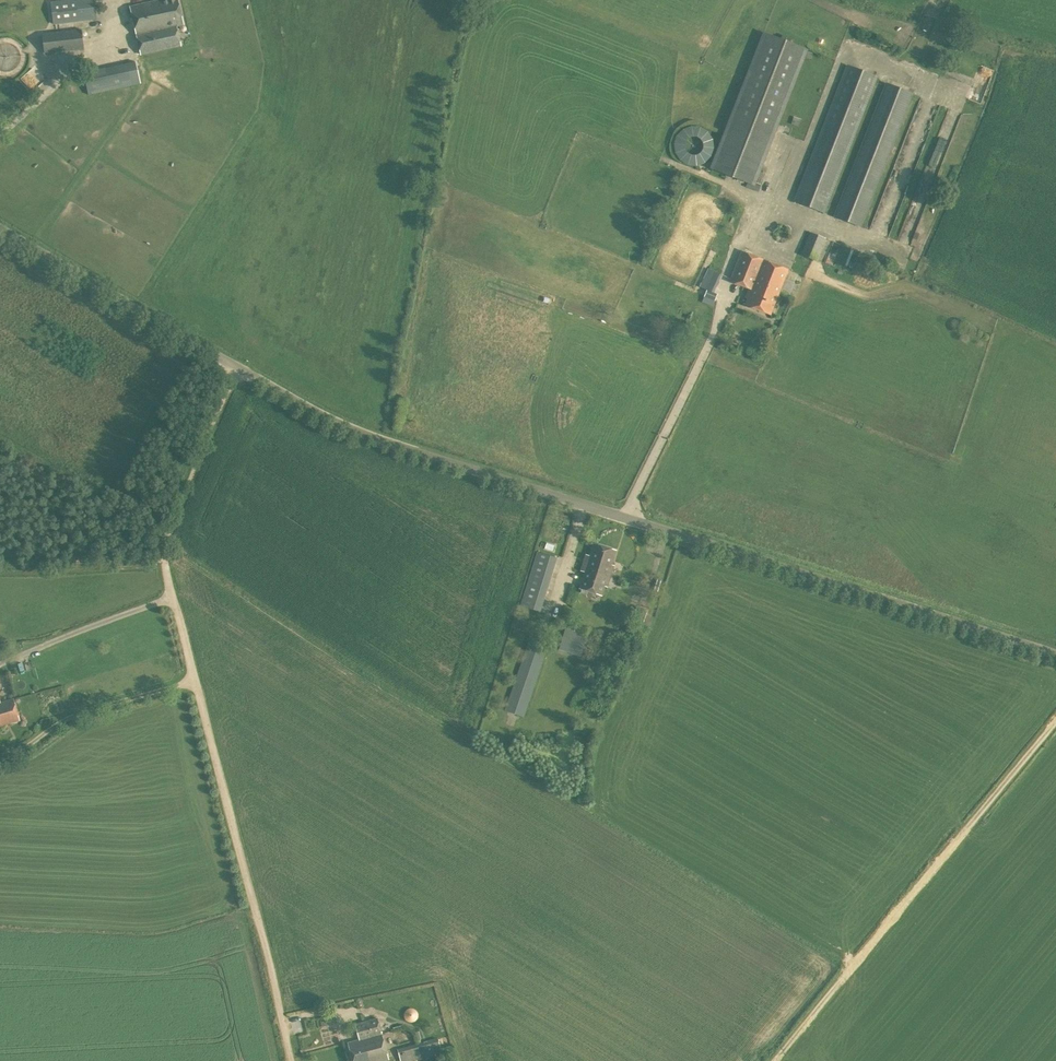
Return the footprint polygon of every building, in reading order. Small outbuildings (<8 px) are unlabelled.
[(54,25),(97,20),(95,0),(73,0),(51,3),(54,25)] [(177,28),(184,26),(178,0),(164,0),(131,7),(141,55),(181,46),(177,28)] [(43,34),(45,54),(84,49),(82,30),(43,34)] [(758,192),(761,185),(756,183),(808,50),(763,32),(710,169),(748,183),(746,187),(758,192)] [(136,60),(127,62),(84,72),(88,93),(141,82),(136,60)] [(794,201),(825,214),(878,77),(847,65),(794,201)] [(833,217),(861,228),(913,94),(886,83),(833,217)] [(667,154),(699,169),(714,137),(682,122),(667,154)] [(801,254),(817,261),(826,238),(810,232),(801,254)] [(745,297),(748,298),(745,305),(770,314),(778,293),(789,297),(795,282),(786,279),(790,270),(789,270),(742,251),(731,281),(749,288),(745,297)] [(721,274),(708,268),(697,293),(705,296),(703,301),(713,305),(716,297),(712,295),(721,274)] [(616,551),(594,544),(585,571),(593,574),(595,569),(609,574),(616,551)] [(520,606),(540,612),(557,558),(537,551),(520,606)] [(580,587),(602,595),(609,574),(595,569),(593,574),(585,571),(580,587)] [(643,623),(648,610),(637,606),(632,620),(643,623)] [(587,636),(565,629),(559,649),(580,657),(587,636)] [(609,630),(603,635),(608,642),(614,637),(609,630)] [(550,644),(529,637),(519,666),(504,710),(524,718),(550,644)] [(0,703),(0,726),(20,720),(13,699),(1,702),(0,703)] [(355,1024),(359,1040),(382,1035),(378,1018),(355,1024)] [(382,1035),(359,1040),(348,1043),(353,1060),(381,1060),(388,1059),(382,1035)] [(431,1039),(417,1043),(421,1060),(435,1056),(434,1054),(441,1052),(438,1039),(431,1040),(431,1039)] [(421,1060),(417,1043),(397,1049),(401,1060),(417,1060),(421,1060)]
